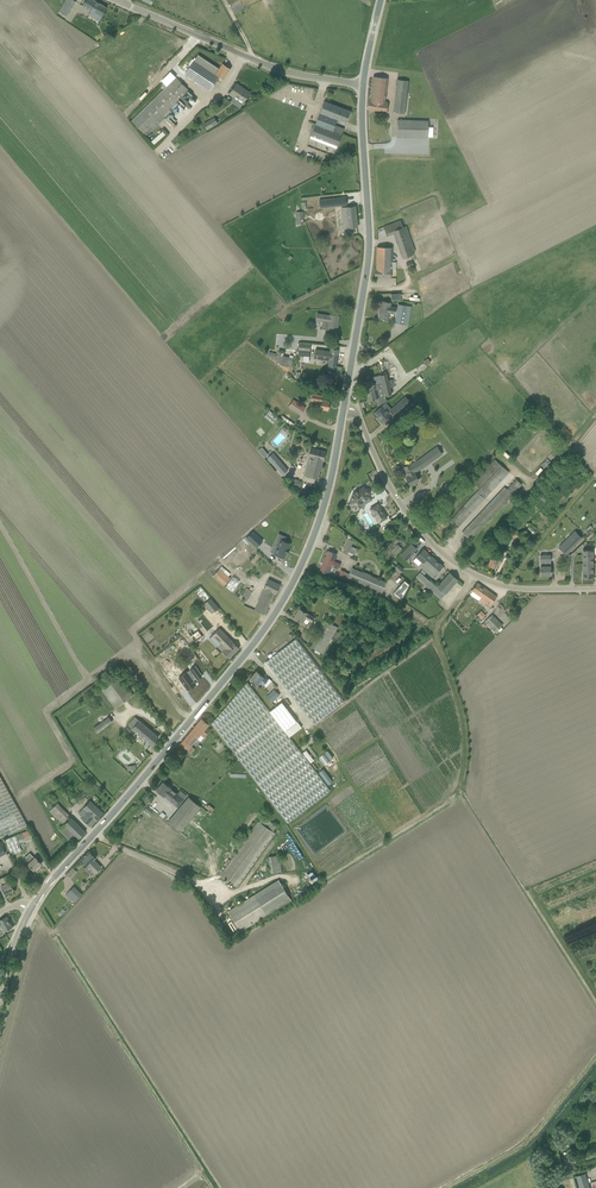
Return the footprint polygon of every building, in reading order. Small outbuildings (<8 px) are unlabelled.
[(60,11),(67,16),(75,1),(73,0),(67,0),(60,11)] [(107,8),(94,0),(86,0),(83,6),(101,17),(107,8)] [(215,74),(219,68),(214,65),(198,55),(185,74),(210,91),(219,77),(215,74)] [(224,80),(231,69),(223,64),(219,69),(216,74),(224,80)] [(368,109),(387,111),(388,102),(385,102),(387,78),(373,77),(371,101),(369,101),(368,109)] [(160,119),(177,101),(181,97),(188,90),(176,78),(147,106),(160,119)] [(393,113),(405,114),(409,81),(397,80),(393,113)] [(244,102),(249,93),(241,88),(241,87),(236,84),(229,94),(234,97),(235,96),(244,102)] [(325,114),(333,117),(337,106),(324,101),(315,124),(320,126),(321,125),(325,114)] [(160,119),(147,106),(132,122),(144,134),(160,119)] [(337,106),(333,117),(338,119),(346,123),(349,115),(351,111),(337,106)] [(207,130),(218,124),(214,117),(203,124),(207,130)] [(428,121),(398,120),(397,137),(428,138),(428,121)] [(315,124),(311,135),(316,137),(318,138),(322,127),(320,126),(315,124)] [(344,129),(344,128),(335,125),(333,131),(335,132),(342,134),(344,129)] [(322,127),(318,138),(324,140),(329,129),(322,127)] [(331,143),(335,132),(333,131),(329,129),(324,140),(331,143)] [(163,131),(152,141),(155,144),(166,134),(163,131)] [(331,143),(338,146),(342,134),(335,132),(331,143)] [(321,208),(342,205),(341,198),(320,200),(321,208)] [(346,208),(341,208),(342,209),(343,219),(344,228),(348,228),(357,227),(357,228),(358,228),(358,227),(356,206),(346,207),(346,208)] [(393,231),(394,233),(403,258),(413,255),(412,252),(415,251),(407,226),(393,231)] [(392,247),(377,247),(376,262),(392,263),(392,247)] [(406,263),(409,271),(415,269),(412,261),(406,263)] [(392,263),(376,262),(376,268),(375,268),(375,277),(391,278),(392,263)] [(411,287),(412,296),(420,295),(419,286),(411,287)] [(391,303),(381,301),(379,310),(380,310),(379,318),(388,320),(389,313),(395,314),(396,308),(390,307),(391,303)] [(411,306),(398,304),(395,323),(408,325),(411,306)] [(328,331),(337,332),(339,316),(330,315),(317,314),(316,321),(329,322),(328,331)] [(270,339),(292,340),(292,335),(294,336),(294,330),(271,329),(270,339)] [(299,344),(299,350),(298,355),(304,356),(304,358),(305,358),(305,362),(309,362),(310,351),(310,344),(299,344)] [(330,360),(329,366),(336,367),(338,350),(331,349),(331,352),(316,349),(314,358),(330,360)] [(294,356),(284,354),(285,352),(278,351),(275,363),(292,367),(294,356)] [(383,387),(385,396),(392,394),(387,373),(372,377),(373,380),(363,383),(365,389),(375,387),(374,385),(378,384),(379,385),(383,384),(383,387)] [(365,389),(368,400),(378,398),(375,389),(377,389),(383,387),(383,384),(379,385),(378,384),(374,385),(375,387),(365,389)] [(328,410),(330,401),(322,400),(323,395),(312,393),(311,401),(314,401),(313,406),(313,408),(319,408),(328,410)] [(377,417),(379,420),(383,423),(389,418),(393,414),(395,417),(412,403),(406,397),(388,412),(382,405),(374,412),(378,416),(377,417)] [(293,400),(289,406),(301,414),(305,408),(293,400)] [(262,446),(258,450),(265,457),(269,454),(262,446)] [(323,460),(326,452),(313,448),(311,447),(308,456),(309,456),(304,474),(308,475),(308,476),(318,478),(323,460)] [(410,464),(404,467),(409,477),(406,478),(410,485),(419,480),(415,473),(414,472),(423,467),(442,454),(437,447),(418,460),(410,465),(410,464)] [(277,457),(271,462),(280,471),(285,466),(277,457)] [(481,488),(488,495),(509,472),(495,459),(474,482),(481,488)] [(357,508),(357,507),(360,508),(363,501),(370,497),(368,494),(369,494),(370,493),(370,492),(370,491),(370,490),(369,490),(369,489),(368,489),(367,488),(366,488),(365,489),(364,487),(358,490),(356,492),(355,492),(354,493),(349,504),(351,505),(351,506),(351,507),(352,508),(353,509),(355,509),(356,509),(357,508)] [(465,539),(468,542),(470,540),(512,495),(507,489),(505,487),(462,532),(467,537),(465,539)] [(457,527),(484,498),(477,492),(450,521),(455,525),(457,527)] [(370,509),(379,522),(387,518),(378,504),(370,509)] [(514,529),(510,534),(517,539),(521,533),(514,529)] [(257,547),(263,540),(252,531),(247,538),(257,547)] [(575,531),(571,535),(567,539),(559,547),(566,554),(582,538),(575,531)] [(591,533),(586,538),(588,540),(593,535),(593,536),(595,533),(593,531),(591,533)] [(276,544),(273,552),(284,557),(286,553),(287,553),(289,549),(288,548),(290,543),(280,539),(278,545),(276,544)] [(417,548),(411,543),(401,555),(406,560),(417,548)] [(416,557),(422,562),(427,566),(434,558),(423,549),(416,557)] [(583,564),(593,564),(593,550),(583,550),(583,555),(583,564)] [(336,554),(328,551),(320,570),(328,574),(328,573),(334,575),(337,569),(338,569),(340,564),(333,561),(336,554)] [(498,564),(499,565),(503,555),(499,553),(499,554),(498,554),(494,552),(493,557),(492,556),(488,565),(496,568),(498,564)] [(541,566),(541,575),(543,575),(546,575),(551,574),(551,566),(550,566),(550,560),(551,560),(550,555),(540,555),(540,560),(545,560),(546,566),(541,566)] [(433,577),(443,566),(434,558),(427,566),(424,570),(433,577)] [(398,564),(394,568),(400,573),(404,569),(398,564)] [(583,564),(583,577),(593,577),(593,564),(583,564)] [(386,582),(355,569),(352,568),(350,572),(348,577),(376,589),(382,592),(386,582)] [(230,578),(229,577),(219,569),(213,576),(224,586),(230,578)] [(339,576),(343,578),(347,579),(349,573),(346,572),(341,570),(339,576)] [(437,587),(424,575),(420,572),(416,577),(441,599),(445,594),(458,580),(450,572),(437,587)] [(255,610),(265,614),(274,593),(276,594),(281,585),(268,579),(255,610)] [(401,599),(409,584),(404,580),(394,593),(401,599)] [(490,606),(497,596),(477,583),(477,582),(472,591),(481,597),(480,599),(490,606)] [(249,597),(252,591),(246,587),(243,594),(249,597)] [(211,598),(204,604),(208,609),(215,603),(211,598)] [(299,608),(294,617),(303,622),(305,618),(312,622),(314,617),(307,613),(308,613),(299,608)] [(340,624),(344,617),(337,614),(334,621),(340,624)] [(501,627),(503,625),(493,615),(492,614),(485,621),(493,628),(496,632),(498,630),(500,632),(503,629),(501,627)] [(156,628),(164,622),(161,619),(153,625),(156,628)] [(329,622),(328,625),(320,640),(315,637),(310,647),(323,654),(338,627),(329,622)] [(229,658),(239,648),(220,628),(209,638),(221,650),(229,658)] [(198,630),(192,635),(196,640),(202,635),(198,630)] [(345,700),(300,643),(296,638),(277,653),(273,656),(270,658),(266,662),(269,666),(313,725),(345,700)] [(180,666),(169,674),(174,681),(185,674),(180,666)] [(189,674),(180,680),(189,692),(198,686),(195,682),(197,680),(199,681),(204,678),(197,668),(192,672),(189,674)] [(263,677),(257,671),(250,678),(257,684),(260,681),(264,685),(267,681),(263,677)] [(133,695),(118,674),(100,687),(116,708),(133,695)] [(270,711),(247,682),(211,723),(288,823),(330,790),(284,730),(297,721),(282,702),(270,711)] [(271,702),(279,695),(274,690),(267,697),(271,702)] [(109,717),(93,728),(97,733),(112,722),(109,717)] [(132,728),(152,745),(159,737),(139,720),(135,717),(128,725),(132,728)] [(201,741),(204,737),(207,734),(204,731),(209,725),(202,719),(181,744),(188,750),(191,753),(195,749),(191,745),(197,739),(201,741)] [(306,750),(303,752),(311,763),(314,760),(306,750)] [(328,750),(325,752),(331,759),(334,757),(328,750)] [(319,757),(324,765),(329,762),(324,754),(319,757)] [(27,825),(0,776),(0,838),(27,825)] [(163,781),(157,789),(157,790),(159,792),(160,792),(178,807),(184,799),(170,787),(171,787),(163,781)] [(172,825),(175,827),(180,832),(201,806),(189,796),(168,822),(172,825)] [(81,817),(91,826),(104,813),(90,801),(79,813),(82,815),(81,817)] [(71,816),(58,802),(49,811),(62,824),(71,816)] [(275,833),(273,831),(277,826),(264,816),(260,822),(258,821),(239,849),(236,847),(233,851),(236,853),(234,855),(233,853),(231,855),(233,856),(231,860),(229,858),(226,863),(228,864),(222,872),(221,871),(218,874),(220,875),(237,887),(275,833)] [(71,817),(64,825),(59,830),(73,844),(78,839),(86,831),(71,817)] [(29,839),(26,831),(17,835),(20,842),(29,839)] [(88,866),(95,873),(101,867),(94,859),(96,858),(89,851),(81,859),(88,866)] [(28,864),(34,870),(41,863),(35,857),(34,858),(30,853),(26,857),(30,862),(28,864)] [(268,857),(270,874),(282,872),(279,855),(268,857)] [(67,873),(72,878),(78,871),(73,867),(67,873)] [(313,870),(308,874),(313,882),(319,878),(313,870)] [(4,893),(13,889),(10,881),(9,881),(7,876),(3,877),(5,883),(1,885),(4,893)] [(278,879),(228,911),(232,917),(234,919),(231,921),(237,929),(239,928),(241,932),(291,900),(278,879)] [(74,886),(68,892),(77,900),(82,894),(74,886)] [(2,929),(4,931),(12,927),(7,916),(0,920),(0,928),(2,927),(3,929),(2,929)] [(237,929),(231,921),(228,923),(234,932),(237,930),(237,929)] [(477,1074),(471,1078),(466,1073),(457,1080),(464,1088),(479,1076),(477,1074)] [(586,1173),(576,1176),(580,1187),(590,1187),(586,1173)]
